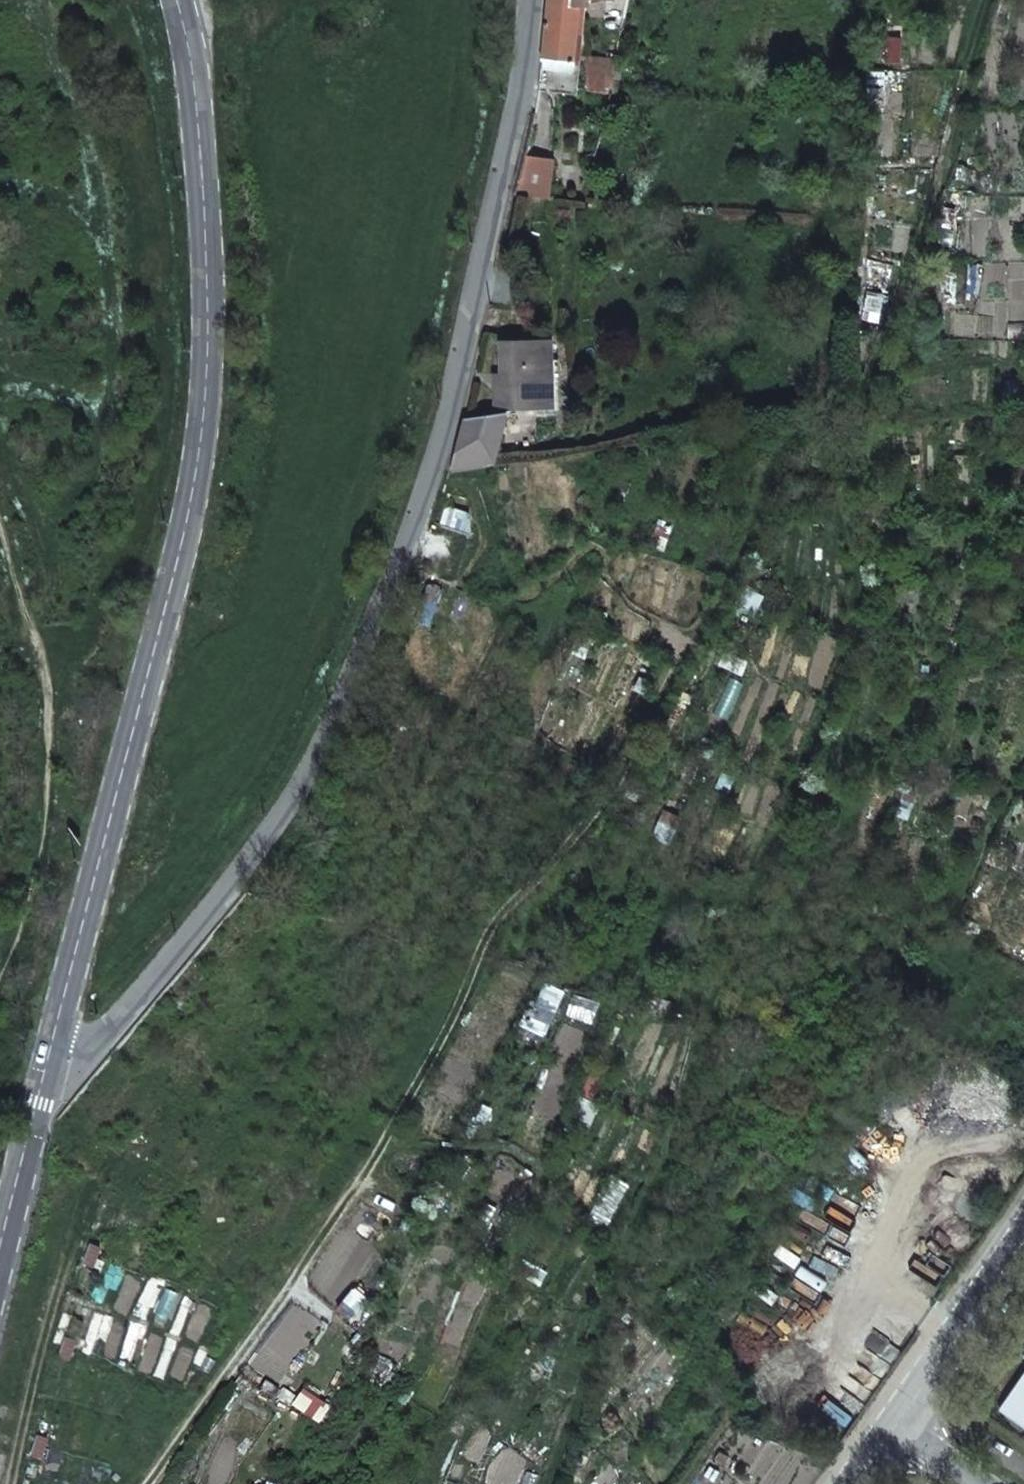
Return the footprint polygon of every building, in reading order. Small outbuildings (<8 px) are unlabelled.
[(547,4),(542,61),(575,64),(576,56),(582,6),(547,4)] [(539,85),(609,93),(616,60),(576,56),(575,64),(542,61),(539,70),(539,85)] [(517,180),(513,194),(547,198),(552,159),(524,155),(517,180)] [(551,341),(502,343),(503,375),(495,375),(496,386),(503,386),(503,408),(553,406),(551,341)] [(465,421),(449,468),(491,461),(506,414),(465,421)] [(997,1410),(1023,1429),(1023,1370),(997,1410)]
